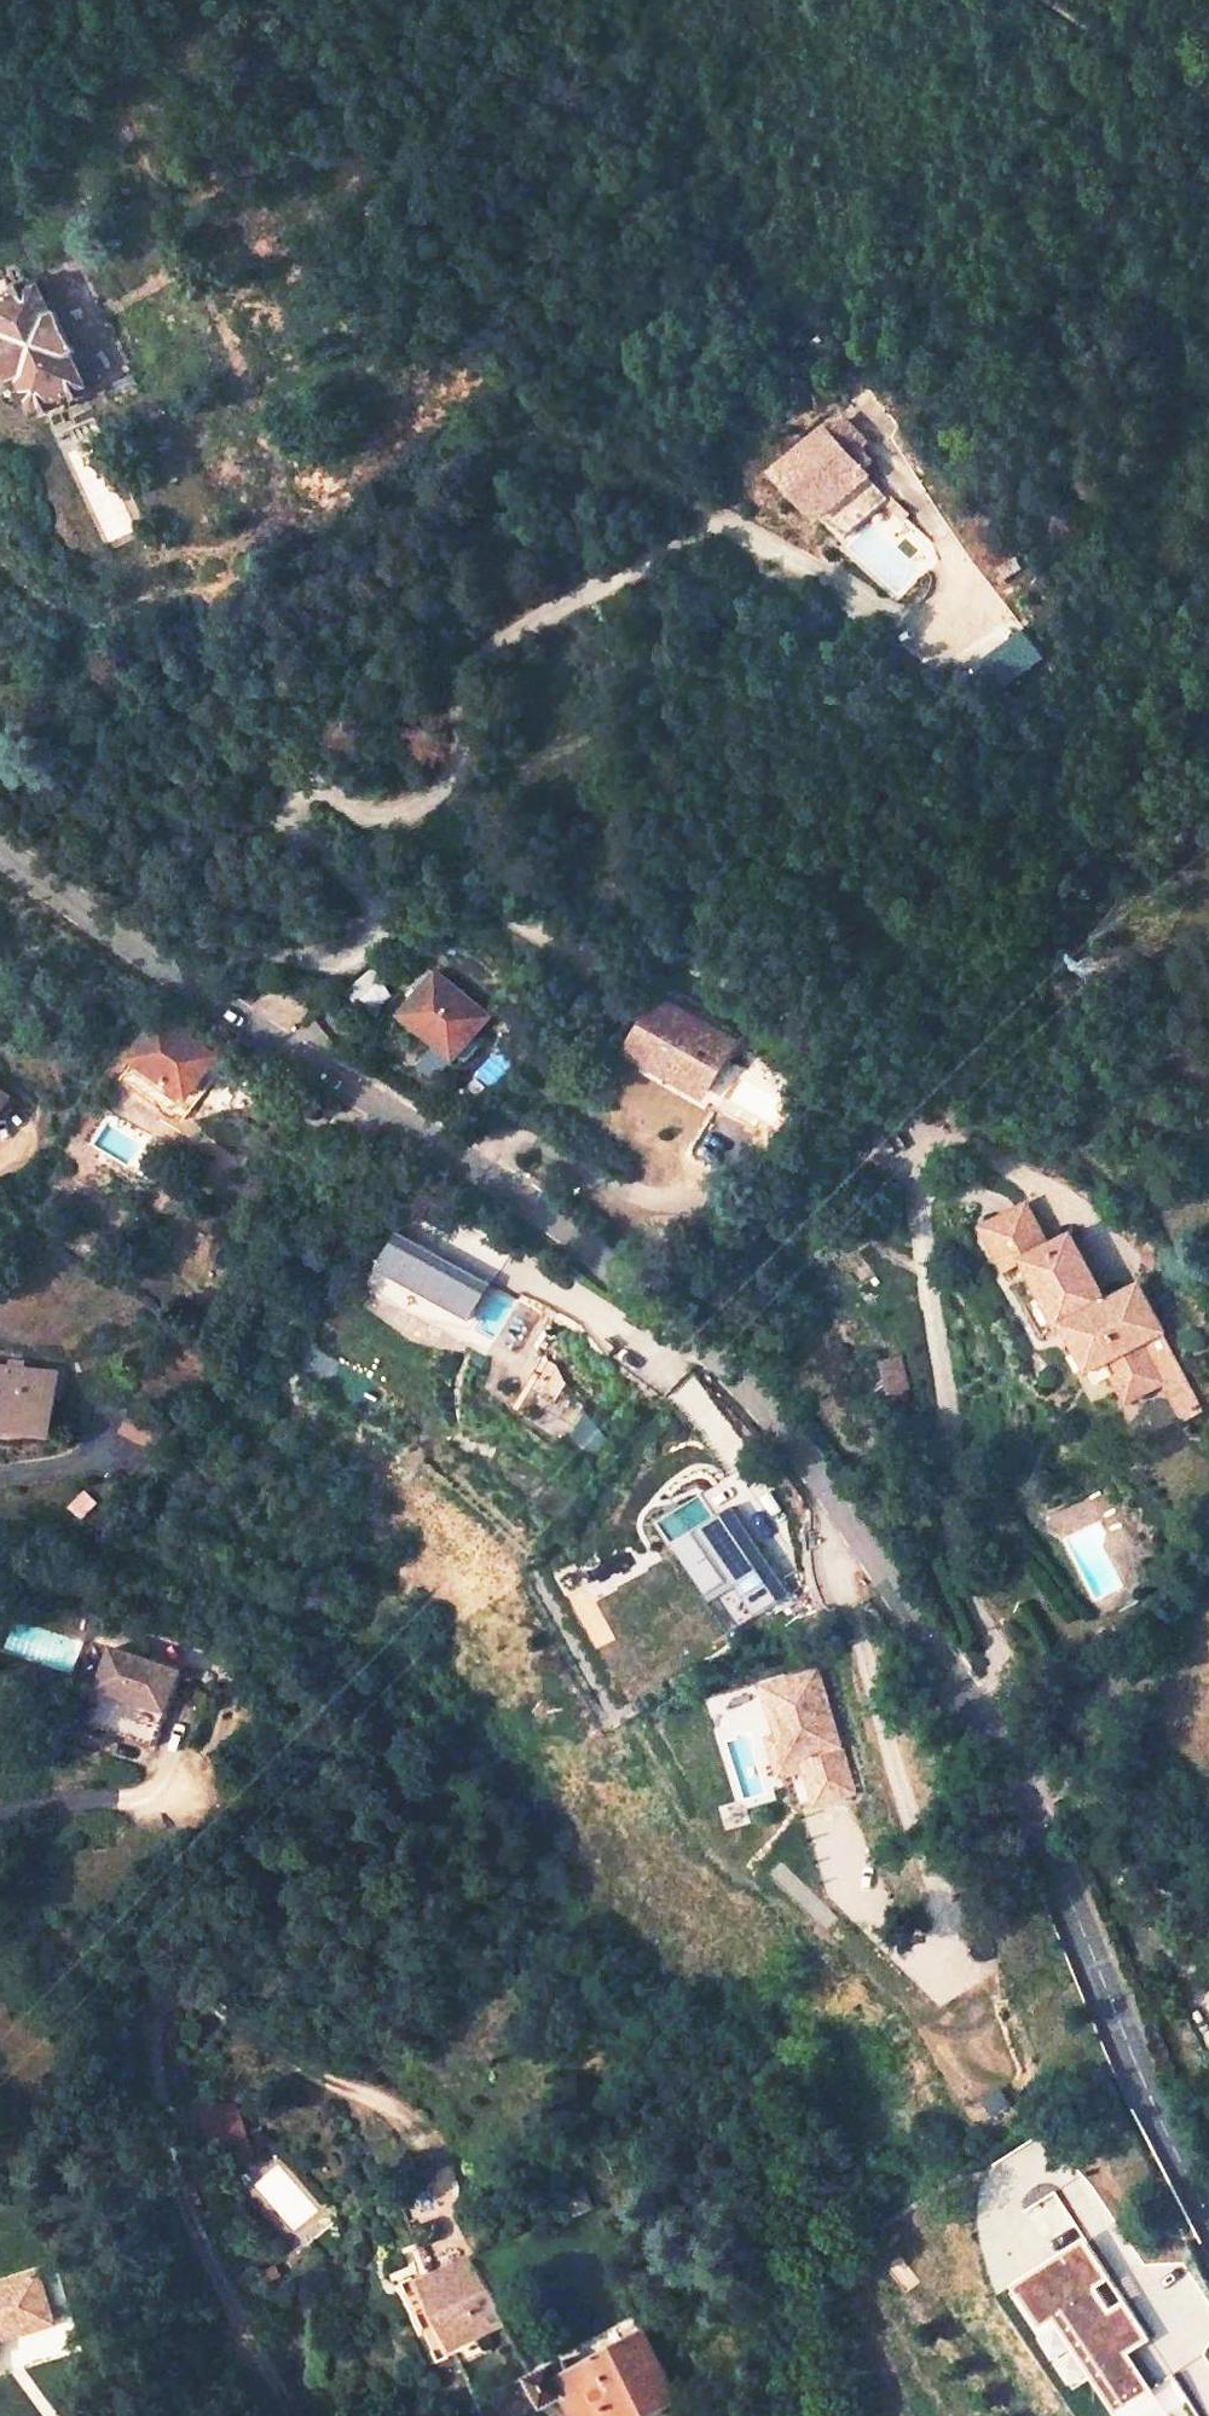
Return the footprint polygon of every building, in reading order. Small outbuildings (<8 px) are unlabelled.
[(22,388),(26,386),(41,416),(96,389),(45,281),(0,300),(0,343),(22,388)] [(0,343),(0,397),(1,397),(22,388),(0,343)] [(825,424),(769,470),(815,523),(869,475),(825,424)] [(1027,634),(976,658),(990,687),(1041,662),(1027,634)] [(399,1007),(434,1037),(439,1031),(459,1049),(492,1012),(436,966),(399,1007)] [(648,1056),(705,1086),(733,1041),(656,998),(625,1048),(647,1060),(648,1056)] [(156,1023),(127,1063),(172,1095),(165,1103),(185,1103),(202,1079),(188,1068),(198,1056),(205,1048),(174,1023),(168,1032),(156,1023)] [(439,1031),(434,1037),(432,1040),(452,1058),(459,1049),(439,1031)] [(188,1068),(202,1079),(210,1065),(198,1056),(188,1068)] [(1041,1193),(995,1213),(1013,1261),(1034,1252),(1062,1320),(1064,1318),(1085,1367),(1107,1358),(1114,1378),(1126,1405),(1160,1390),(1187,1379),(1142,1282),(1110,1295),(1079,1229),(1058,1237),(1041,1193)] [(473,1321),(499,1273),(402,1217),(367,1264),(473,1321)] [(378,1296),(410,1309),(417,1294),(385,1281),(378,1296)] [(901,1354),(877,1361),(887,1396),(912,1389),(901,1354)] [(1107,1358),(1085,1367),(1094,1386),(1114,1378),(1107,1358)] [(50,1437),(57,1382),(28,1379),(29,1373),(7,1370),(6,1378),(0,1377),(0,1433),(50,1437)] [(1200,1412),(1187,1379),(1160,1390),(1175,1423),(1200,1412)] [(741,1506),(676,1534),(719,1631),(784,1602),(741,1506)] [(70,1717),(155,1745),(182,1667),(96,1639),(70,1717)] [(850,1789),(815,1669),(763,1684),(784,1759),(799,1754),(813,1800),(850,1789)] [(570,2216),(590,2208),(581,2190),(562,2198),(570,2216)] [(1084,2241),(1011,2288),(1075,2384),(1147,2337),(1084,2241)] [(50,2300),(35,2250),(0,2261),(0,2315),(50,2300)] [(483,2260),(434,2280),(427,2285),(438,2313),(477,2267),(483,2260)] [(436,2317),(451,2348),(504,2321),(477,2267),(436,2317)] [(1011,2288),(990,2301),(1054,2398),(1075,2384),(1011,2288)] [(643,2333),(568,2372),(562,2359),(531,2375),(545,2406),(567,2396),(579,2415),(641,2415),(677,2400),(643,2333)]
